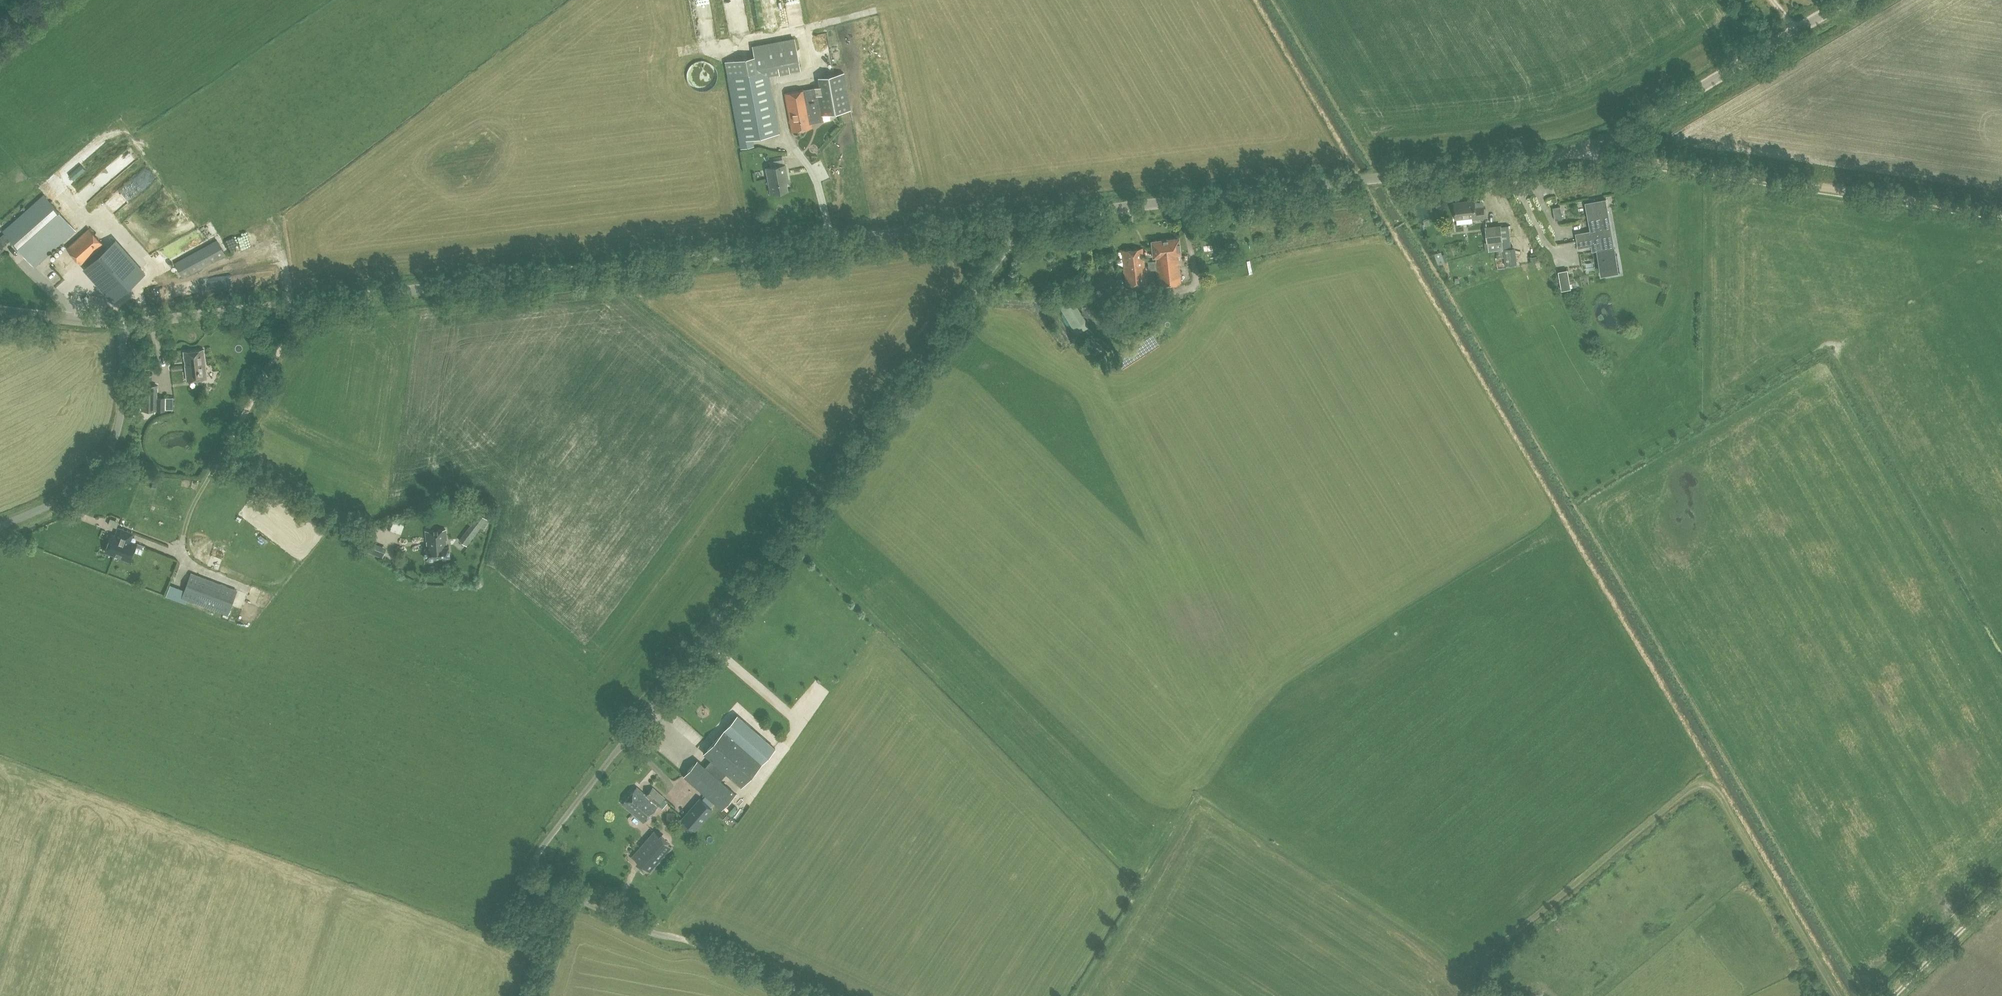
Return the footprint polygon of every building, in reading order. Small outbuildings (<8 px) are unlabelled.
[(828,37),(819,39),(820,48),(830,45),(828,37)] [(728,77),(741,148),(754,145),(753,138),(780,133),(769,75),(800,70),(795,39),(753,47),(755,56),(725,61),(728,77)] [(785,93),(792,130),(812,127),(812,123),(824,120),(823,114),(850,109),(844,72),(818,77),(821,94),(816,94),(815,87),(806,89),(785,93)] [(766,168),(771,193),(788,190),(786,183),(790,182),(787,164),(785,164),(766,168)] [(99,198),(103,195),(97,186),(93,189),(99,198)] [(89,187),(79,196),(89,207),(99,198),(89,187)] [(136,201),(136,193),(132,193),(132,192),(123,192),(123,200),(114,201),(114,207),(118,207),(118,210),(130,209),(129,201),(136,201)] [(11,240),(26,257),(34,267),(76,230),(67,220),(44,194),(3,231),(5,233),(0,237),(0,251),(3,249),(1,248),(11,240)] [(1613,234),(1606,198),(1589,201),(1594,231),(1586,233),(1585,231),(1576,233),(1577,240),(1613,234)] [(1472,216),(1473,220),(1485,218),(1484,207),(1475,207),(1474,200),(1455,202),(1456,218),(1472,216)] [(1485,226),(1487,242),(1488,242),(1489,250),(1503,249),(1502,241),(1503,241),(1501,224),(1485,226)] [(67,248),(81,264),(103,244),(89,228),(67,248)] [(1514,243),(1514,232),(1506,232),(1506,244),(1514,243)] [(1577,240),(1578,247),(1588,246),(1587,244),(1596,242),(1601,271),(1619,268),(1613,234),(1577,240)] [(1157,269),(1158,285),(1181,283),(1178,254),(1181,254),(1179,237),(1151,240),(1153,257),(1155,256),(1156,260),(1148,261),(1149,270),(1157,269)] [(181,274),(183,278),(226,255),(223,251),(217,239),(174,263),(181,274)] [(121,246),(116,240),(104,250),(99,254),(84,267),(113,300),(119,295),(145,273),(121,246)] [(1122,250),(1126,285),(1146,283),(1142,248),(1122,250)] [(253,252),(255,262),(263,261),(260,251),(253,252)] [(1085,270),(1087,290),(1117,287),(1116,276),(1112,276),(1110,267),(1085,270)] [(1572,288),(1568,269),(1559,270),(1562,290),(1572,288)] [(1056,300),(1077,334),(1089,327),(1085,320),(1086,319),(1069,292),(1056,300)] [(1121,299),(1125,310),(1138,305),(1135,296),(1130,298),(1129,296),(1121,299)] [(1164,298),(1154,303),(1156,309),(1167,304),(1164,298)] [(1113,306),(1121,314),(1125,311),(1118,302),(1113,306)] [(1117,316),(1121,326),(1149,314),(1147,311),(1152,309),(1149,303),(1145,304),(1117,316)] [(184,351),(187,380),(207,378),(204,349),(184,351)] [(141,410),(166,411),(166,397),(158,397),(158,385),(142,384),(141,410)] [(177,410),(177,402),(168,402),(169,410),(177,410)] [(488,519),(480,513),(464,533),(463,535),(459,540),(465,545),(467,546),(468,545),(471,541),(488,519)] [(112,534),(105,551),(130,561),(137,544),(129,541),(132,533),(119,528),(116,536),(112,534)] [(446,529),(426,531),(427,547),(425,547),(426,559),(450,557),(449,545),(447,546),(446,529)] [(387,547),(363,538),(359,549),(383,558),(387,547)] [(182,597),(228,614),(237,590),(191,573),(182,597)] [(705,766),(697,759),(684,775),(722,809),(736,793),(720,780),(726,773),(742,786),(775,748),(737,714),(703,753),(711,759),(705,766)] [(622,803),(643,822),(665,798),(653,787),(646,795),(637,787),(622,803)] [(694,829),(712,809),(700,797),(681,818),(683,820),(679,825),(688,833),(693,828),(694,829)] [(633,855),(650,870),(672,845),(655,830),(633,855)]
